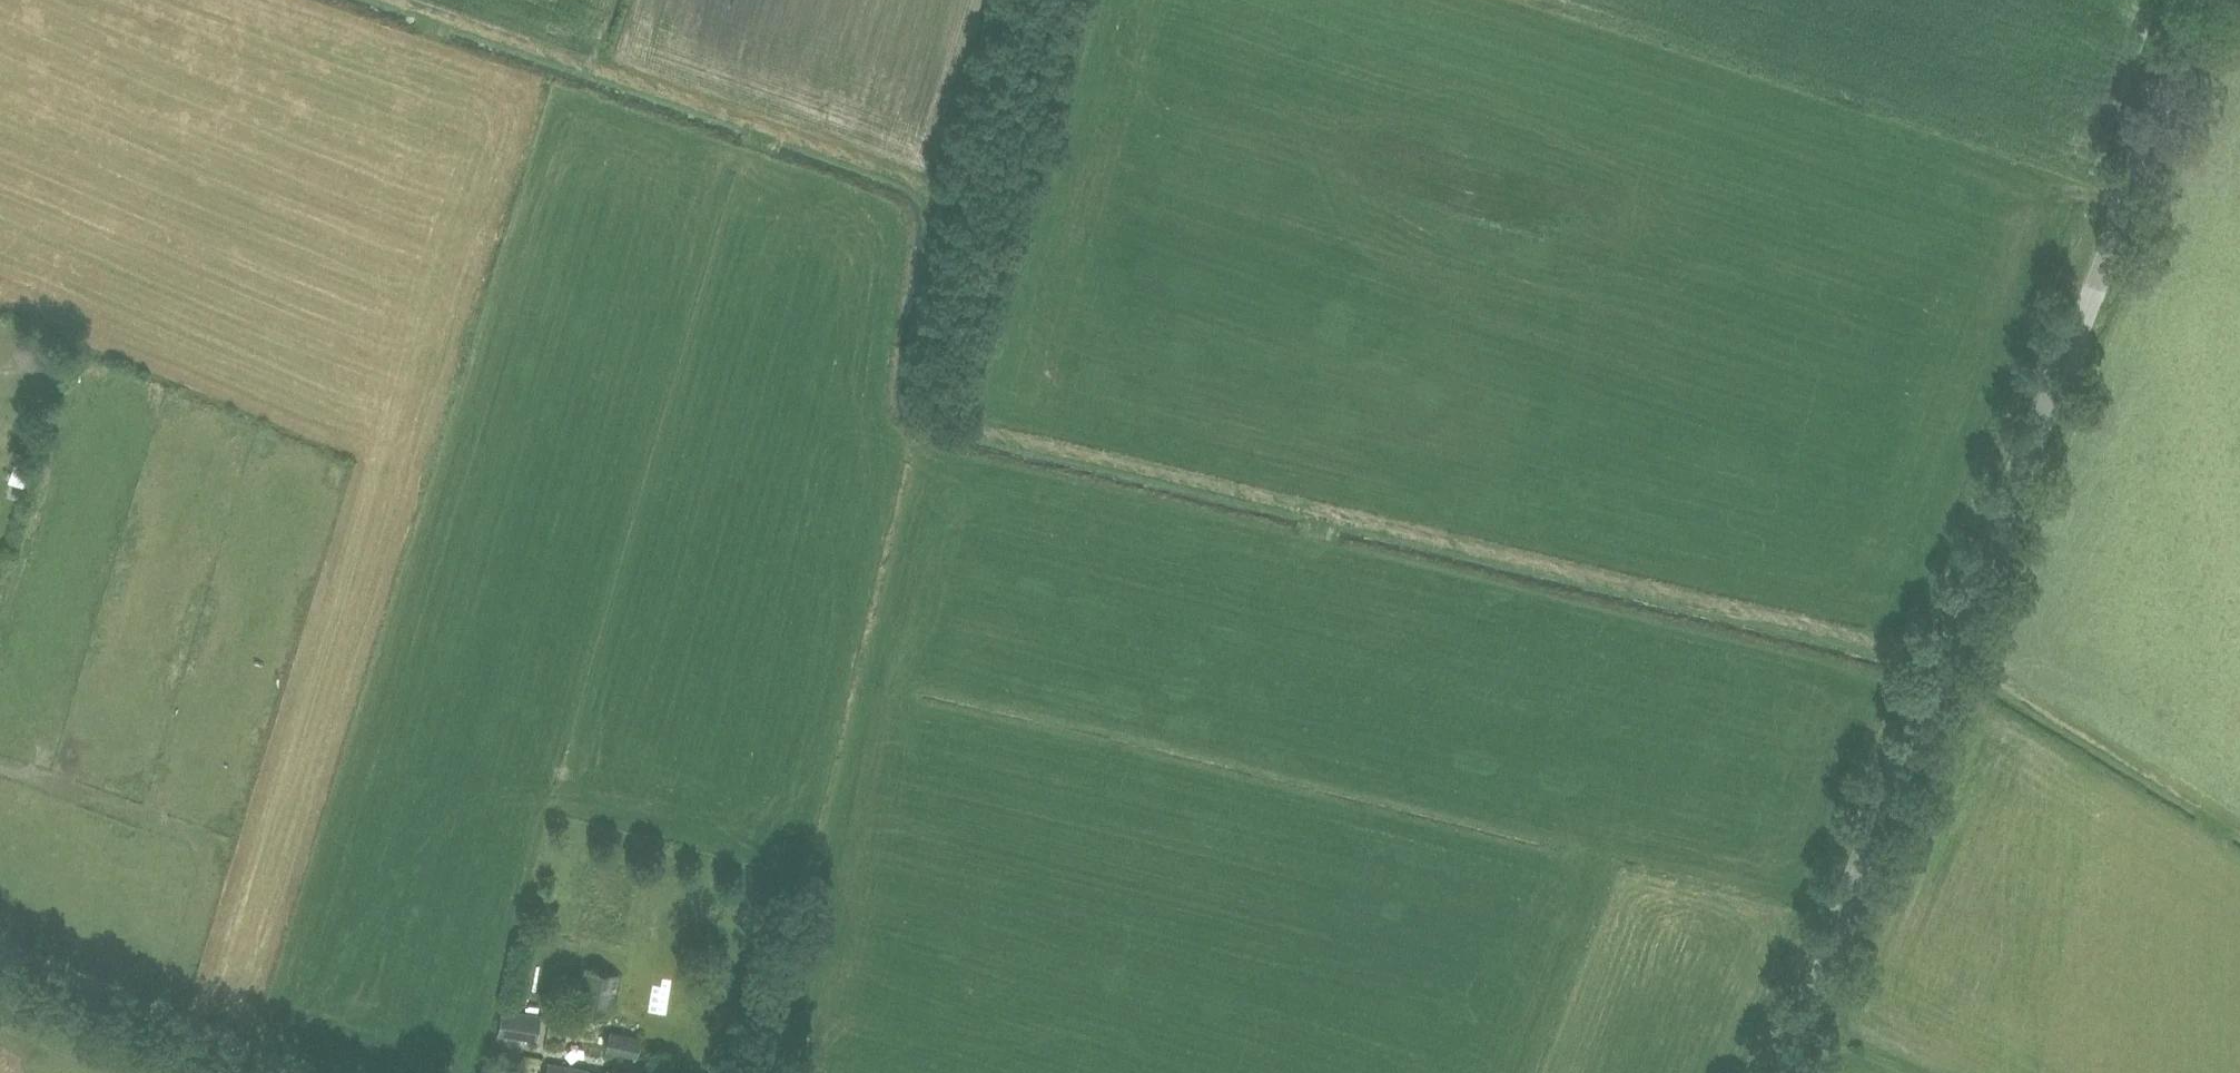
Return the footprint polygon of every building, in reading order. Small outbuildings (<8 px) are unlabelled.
[(611,1014),(619,974),(585,966),(578,1008),(611,1014)] [(537,1041),(541,1014),(503,1007),(498,1034),(537,1041)] [(637,1057),(641,1037),(610,1031),(606,1051),(637,1057)] [(549,1063),(548,1072),(634,1072),(609,1069),(608,1072),(549,1063)]
